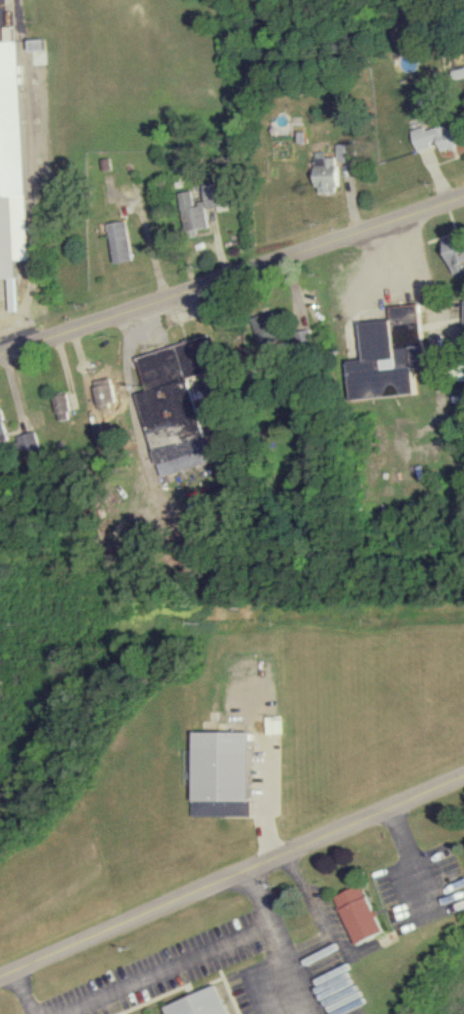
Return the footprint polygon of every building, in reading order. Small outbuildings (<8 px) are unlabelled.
[(15,276),(14,258),(28,257),(15,38),(0,39),(0,277),(15,276)] [(461,144),(456,123),(411,132),(414,149),(439,144),(440,149),(461,144)] [(336,144),(336,159),(314,159),(314,192),(337,192),(336,161),(353,160),(353,143),(336,144)] [(201,182),(201,208),(231,208),(231,182),(201,182)] [(201,203),(191,205),(189,189),(175,191),(181,232),(205,228),(201,203)] [(106,223),(113,262),(132,259),(125,219),(106,223)] [(459,262),(463,261),(463,232),(440,239),(450,273),(461,270),(459,262)] [(342,360),(346,399),(412,393),(409,366),(421,365),(415,303),(385,306),(387,318),(357,321),(361,359),(342,360)] [(279,339),(268,310),(247,318),(259,347),(279,339)] [(293,349),(307,347),(306,330),(291,331),(293,349)] [(157,475),(208,461),(202,439),(187,379),(216,371),(207,335),(132,355),(141,391),(135,392),(157,475)] [(112,406),(108,379),(91,382),(96,409),(112,406)] [(54,420),(67,418),(62,393),(49,396),(54,420)] [(37,447),(32,431),(16,436),(21,452),(37,447)] [(248,731),(191,731),(191,816),(248,816),(248,731)] [(333,894),(354,943),(381,932),(360,883),(333,894)] [(219,985),(165,1005),(168,1013),(165,1013),(230,1013),(219,985)]
